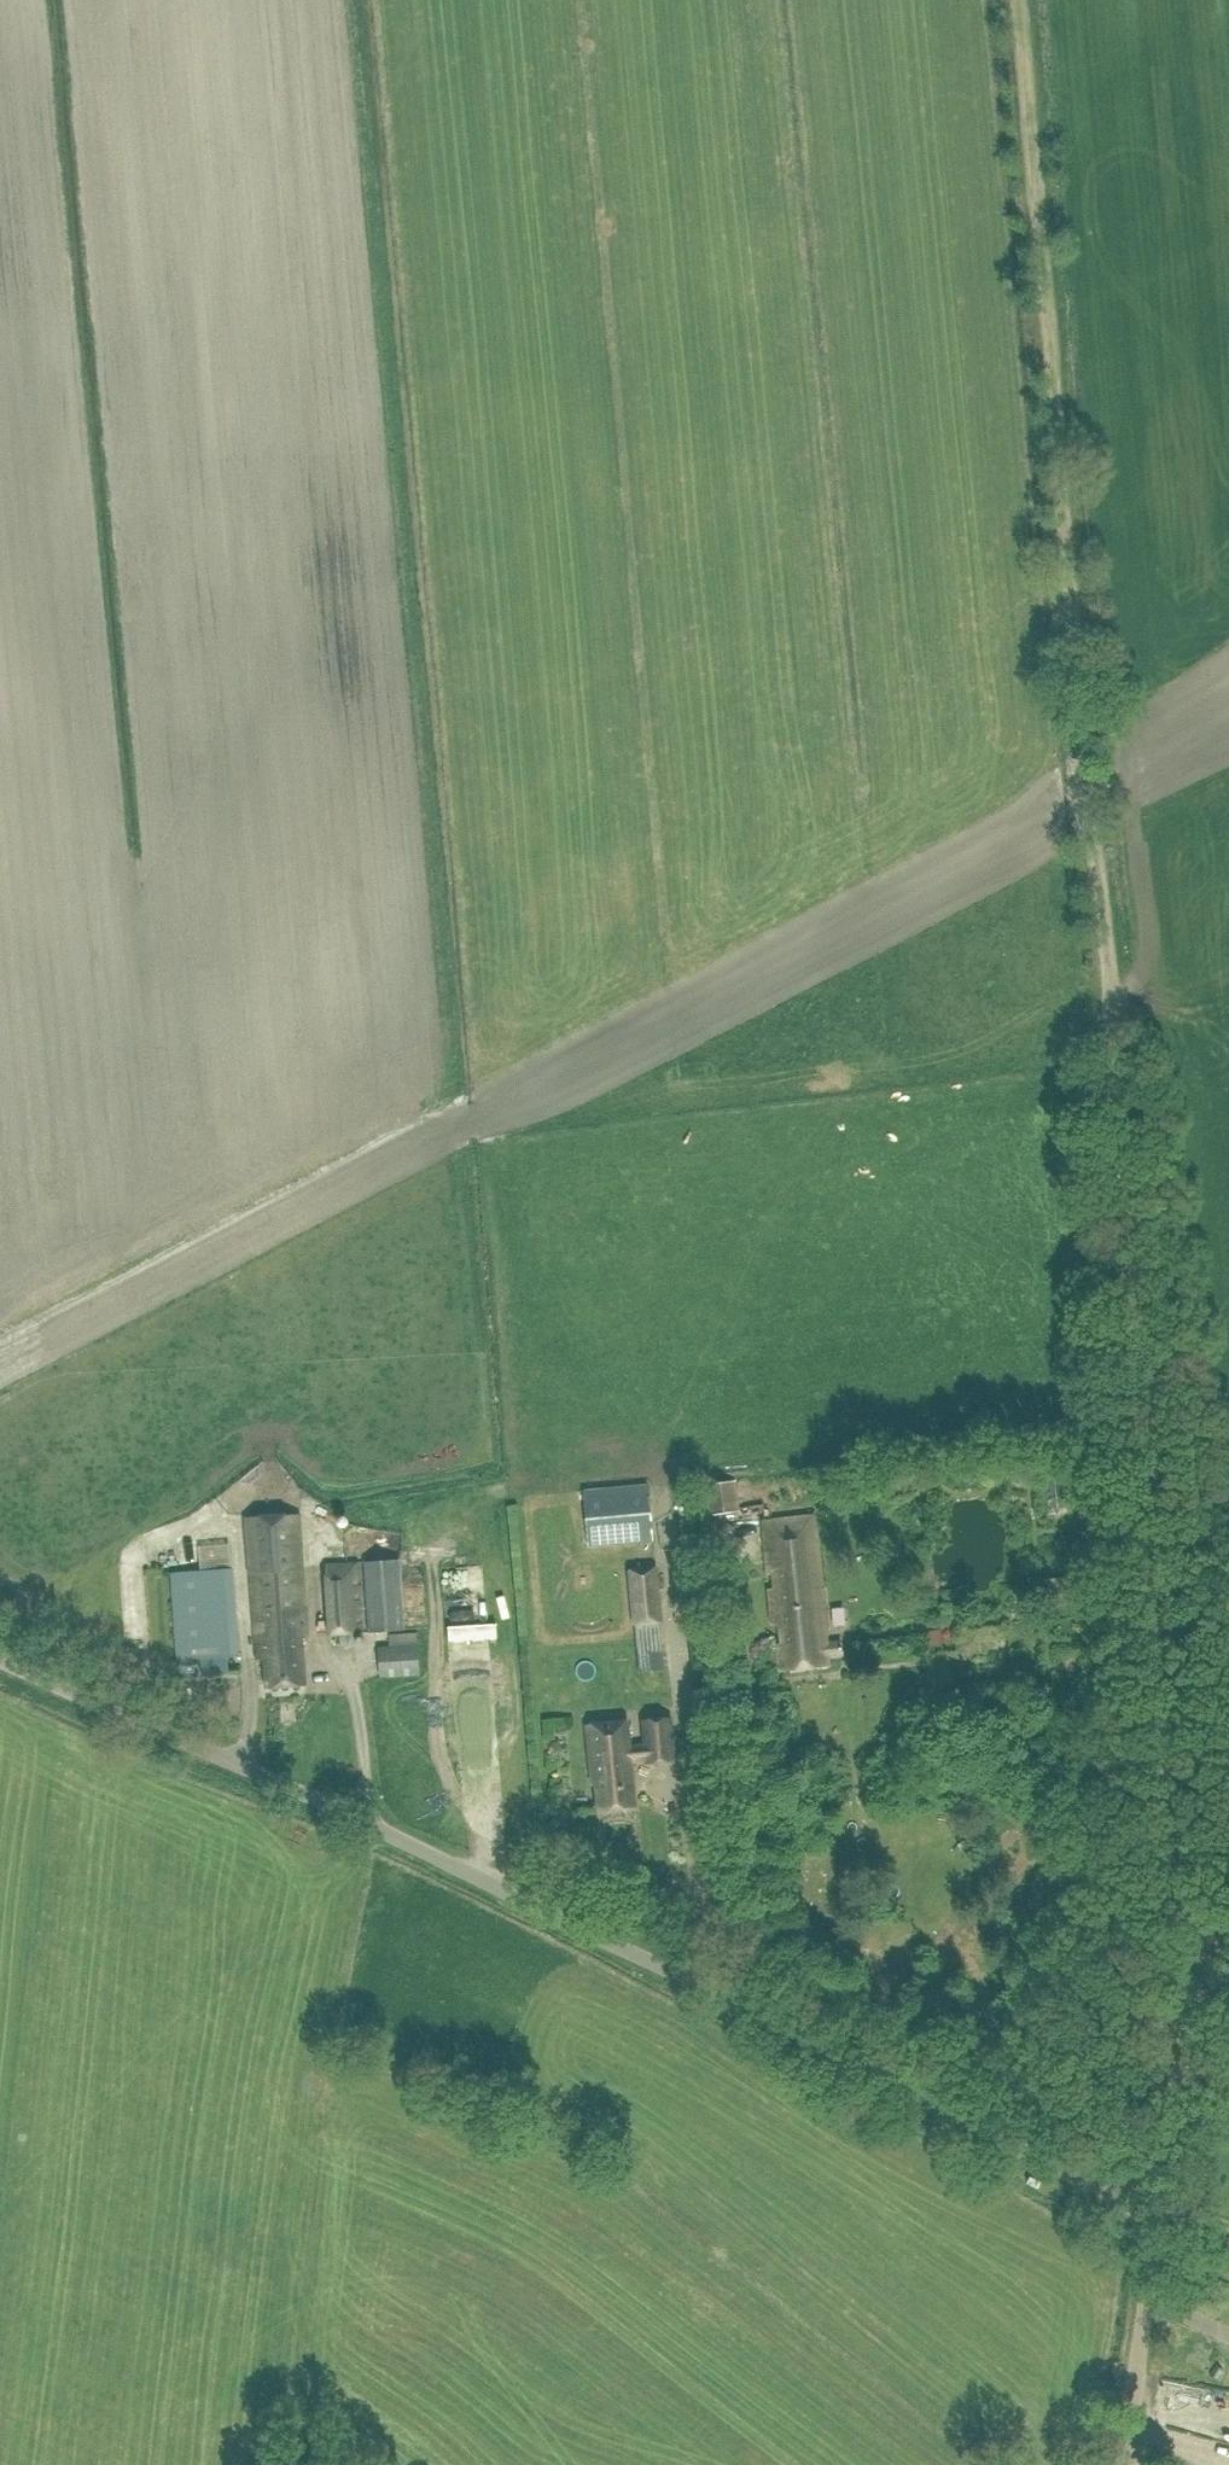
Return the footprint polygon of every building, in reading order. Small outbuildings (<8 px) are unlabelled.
[(703,1485),(708,1513),(702,1514),(705,1534),(713,1532),(711,1516),(740,1511),(736,1479),(703,1485)] [(616,1490),(619,1515),(649,1511),(646,1487),(616,1490)] [(305,1684),(302,1636),(308,1636),(299,1514),(246,1518),(257,1659),(264,1658),(266,1687),(305,1684)] [(844,1655),(842,1641),(828,1642),(815,1516),(762,1522),(768,1573),(773,1573),(774,1588),(768,1589),(770,1610),(769,1610),(771,1624),(778,1624),(780,1643),(776,1643),(779,1671),(829,1665),(828,1657),(844,1655)] [(185,1546),(189,1561),(227,1551),(223,1536),(185,1546)] [(363,1561),(368,1633),(404,1630),(399,1559),(363,1561)] [(327,1635),(329,1635),(339,1635),(339,1647),(355,1646),(355,1634),(357,1634),(357,1619),(362,1618),(358,1561),(324,1563),(327,1635)] [(233,1567),(230,1567),(230,1562),(220,1563),(220,1568),(170,1572),(176,1661),(239,1656),(233,1567)] [(657,1566),(626,1569),(632,1626),(662,1623),(657,1566)] [(647,1628),(646,1643),(667,1645),(668,1629),(647,1628)] [(389,1645),(377,1646),(379,1678),(419,1676),(417,1632),(389,1633),(389,1645)] [(591,1784),(594,1784),(597,1812),(636,1808),(632,1763),(647,1762),(647,1764),(674,1761),(669,1717),(642,1720),(644,1742),(628,1744),(626,1720),(585,1724),(591,1784)] [(1037,2188),(1041,2181),(1029,2175),(1026,2183),(1037,2188)]
